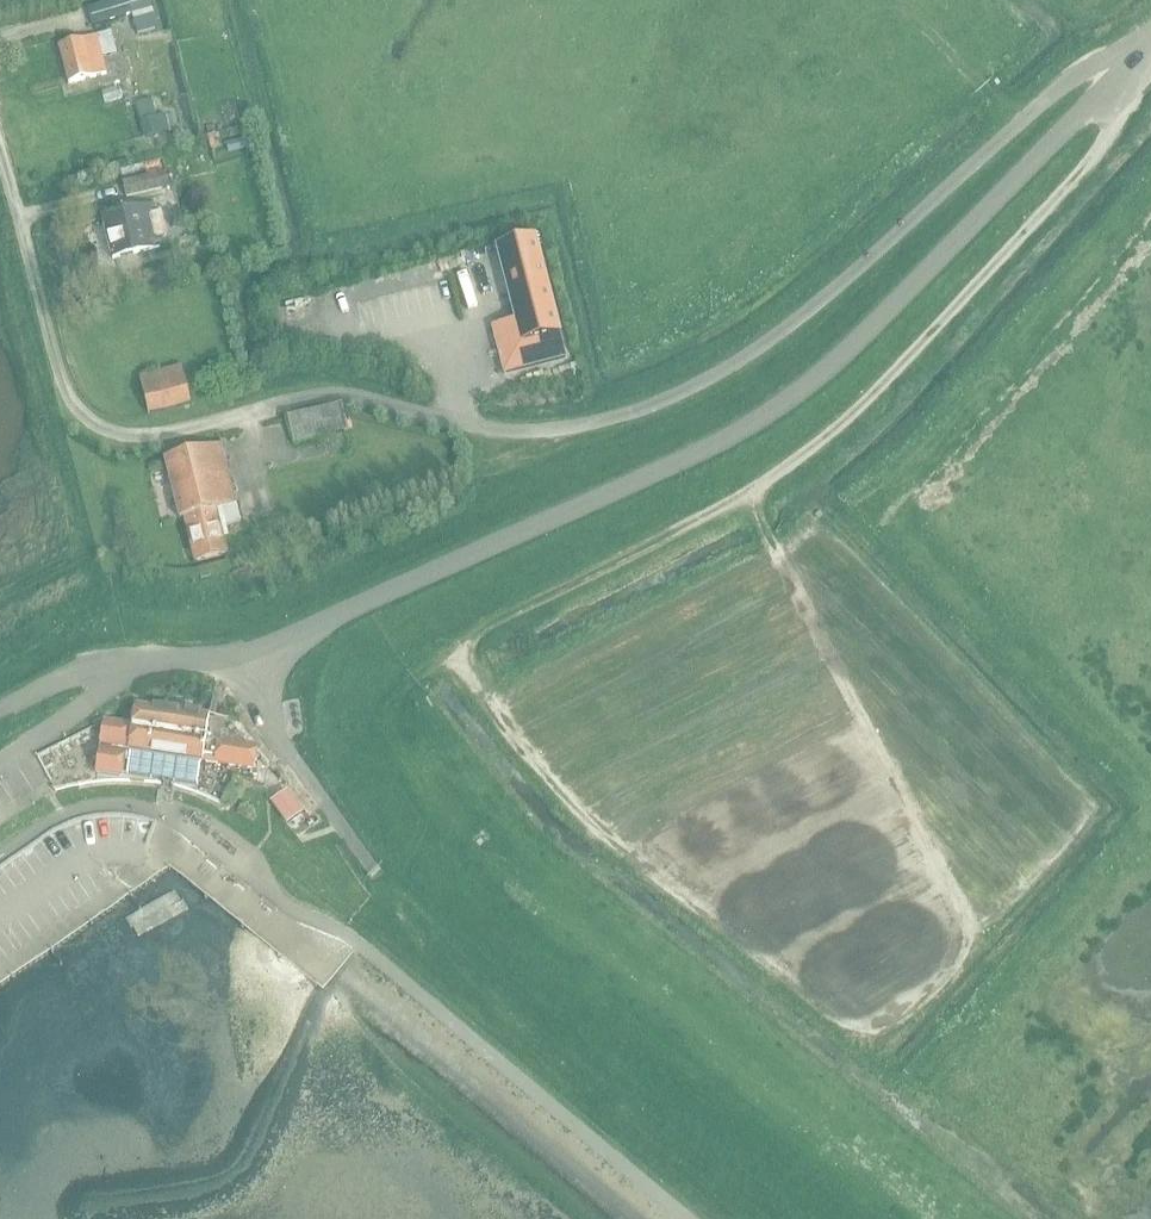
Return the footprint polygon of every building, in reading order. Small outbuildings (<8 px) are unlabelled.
[(156,27),(151,9),(150,8),(148,0),(104,0),(87,5),(92,23),(131,12),(137,33),(156,27)] [(104,59),(118,55),(113,35),(99,39),(99,38),(60,49),(71,87),(109,77),(104,59)] [(121,95),(116,83),(100,89),(104,101),(121,95)] [(165,112),(156,114),(152,97),(136,100),(143,135),(169,130),(165,112)] [(118,163),(125,195),(168,186),(161,153),(118,163)] [(104,219),(114,260),(166,247),(157,206),(104,219)] [(536,236),(496,246),(514,319),(492,325),(504,372),(566,357),(536,236)] [(362,274),(367,316),(463,303),(457,262),(362,274)] [(472,291),(485,289),(480,266),(467,269),(472,291)] [(139,373),(148,411),(190,401),(181,362),(139,373)] [(289,421),(295,446),(351,432),(345,407),(289,421)] [(238,506),(237,506),(222,448),(168,462),(184,523),(187,522),(198,564),(229,556),(220,520),(225,519),(227,528),(243,524),(238,506)] [(133,706),(131,724),(105,721),(97,772),(121,776),(121,772),(169,779),(197,783),(200,761),(252,768),(252,774),(257,775),(257,769),(254,769),(255,756),(253,753),(257,750),(254,745),(250,748),(227,717),(137,704),(137,706),(133,706)] [(36,768),(58,763),(53,740),(32,744),(36,768)] [(287,822),(301,812),(286,792),(273,802),(287,822)]
